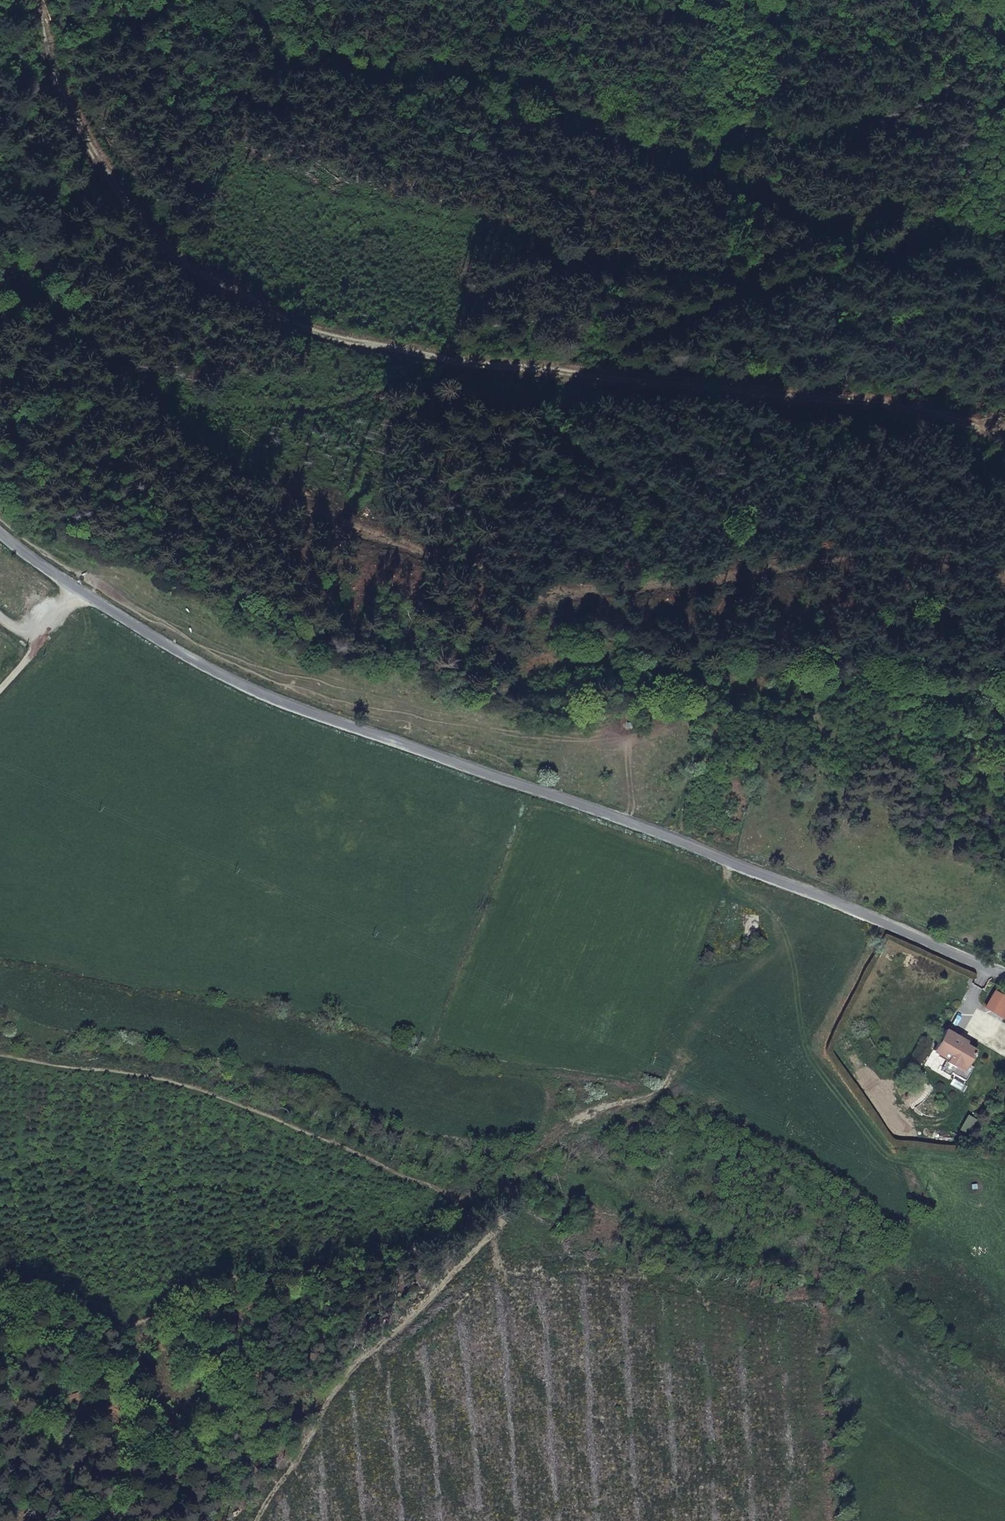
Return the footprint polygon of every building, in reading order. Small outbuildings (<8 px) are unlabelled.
[(968,1039),(947,1027),(935,1048),(950,1055),(951,1054),(959,1059),(957,1064),(966,1068),(970,1061),(977,1047),(966,1042),(968,1039)] [(951,1054),(950,1055),(943,1068),(952,1073),(953,1070),(967,1079),(976,1065),(970,1061),(966,1068),(957,1064),(959,1059),(951,1054)]
